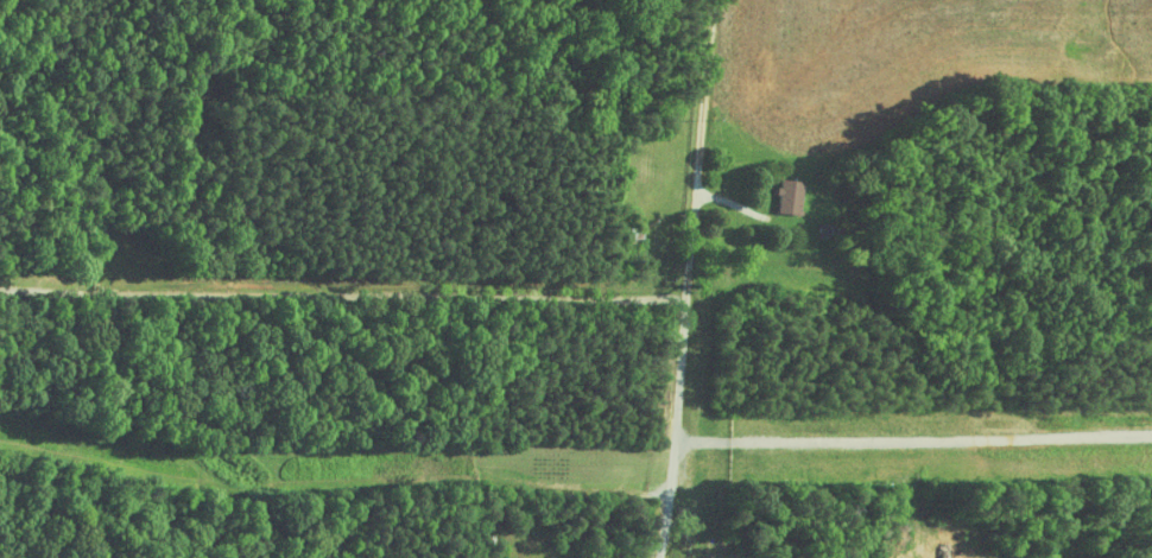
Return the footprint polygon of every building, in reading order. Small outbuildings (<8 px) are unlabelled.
[(796,215),(798,181),(773,180),(771,214),(796,215)]
